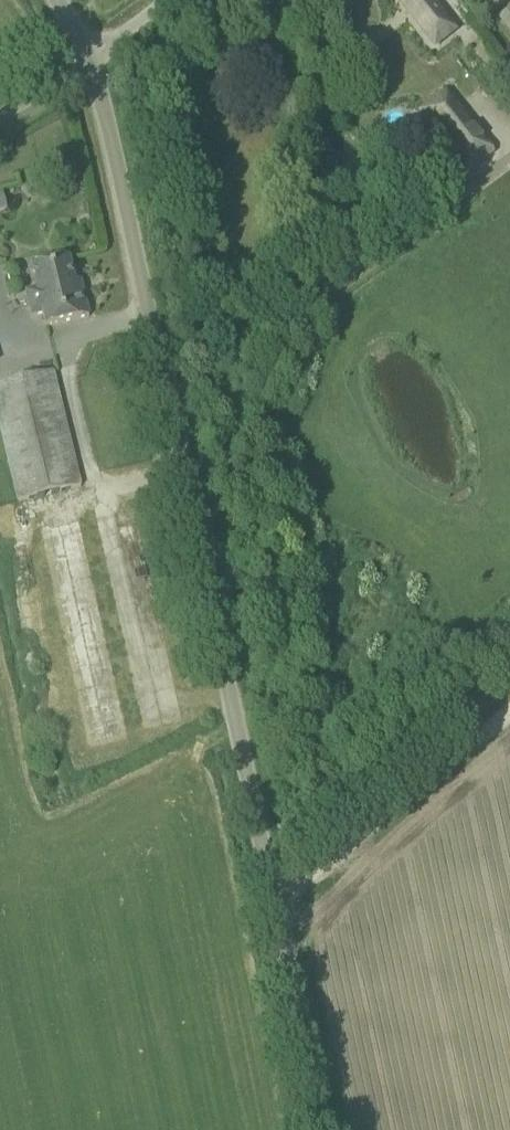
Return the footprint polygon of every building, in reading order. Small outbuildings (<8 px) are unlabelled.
[(431,0),(398,0),(434,45),(453,30),(430,1),(431,0)] [(446,91),(423,109),(468,167),(491,148),(458,106),(446,91)] [(77,294),(68,259),(51,263),(50,258),(30,263),(37,290),(26,293),(31,317),(42,314),(46,327),(88,317),(82,292),(77,294)] [(31,376),(0,384),(0,439),(15,502),(80,487),(52,371),(31,376)]
